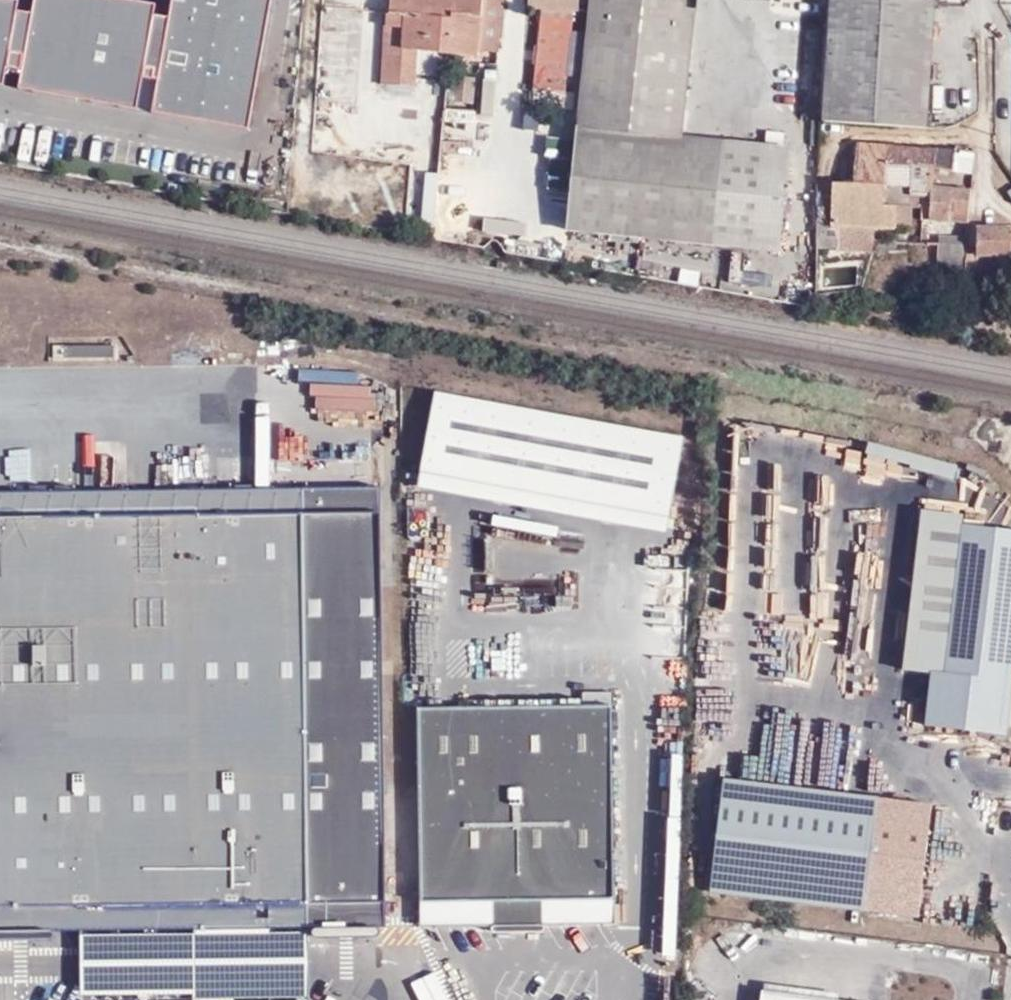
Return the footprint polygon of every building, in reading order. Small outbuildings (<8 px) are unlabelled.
[(129,0),(35,0),(27,54),(11,52),(19,0),(17,0),(0,0),(0,86),(4,87),(8,69),(22,71),(19,89),(138,110),(143,79),(148,56),(157,5),(129,0)] [(148,56),(143,79),(158,81),(153,113),(250,131),(272,0),(173,0),(163,59),(148,56)] [(454,0),(391,0),(390,15),(404,16),(401,50),(420,51),(449,54),(454,0)] [(449,54),(450,55),(480,58),(480,51),(499,53),(504,0),(454,0),(449,54)] [(568,232),(781,254),(792,149),(682,138),(696,0),(591,0),(568,232)] [(824,122),(927,129),(935,0),(829,0),(824,122)] [(417,85),(420,51),(401,50),(404,16),(390,15),(386,14),(383,83),(417,85)] [(541,22),(534,91),(566,94),(572,25),(541,22)] [(471,142),(495,144),(498,111),(446,107),(441,167),(435,240),(449,241),(451,215),(465,216),(471,142)] [(576,117),(527,111),(523,141),(552,145),(546,187),(568,189),(576,117)] [(857,142),(854,184),(885,185),(911,185),(911,197),(925,198),(933,199),(934,187),(935,168),(953,172),(958,148),(857,142)] [(408,219),(434,221),(439,171),(413,168),(408,219)] [(854,184),(816,183),(816,248),(839,249),(840,227),(876,229),(896,230),(896,227),(896,205),(884,205),(885,185),(854,184)] [(911,185),(885,185),(884,205),(896,205),(896,227),(913,227),(913,208),(924,209),(925,198),(911,197),(911,185)] [(568,189),(546,187),(542,234),(552,235),(550,258),(561,259),(568,189)] [(968,223),(972,191),(934,187),(933,199),(925,198),(924,209),(923,220),(968,223)] [(539,232),(465,219),(461,245),(486,248),(490,243),(495,239),(499,241),(504,253),(534,259),(539,232)] [(840,227),(839,249),(839,253),(867,254),(867,243),(875,243),(876,229),(840,227)] [(965,272),(975,272),(976,276),(994,276),(994,282),(1010,282),(1010,228),(976,228),(976,259),(966,260),(965,270),(965,272)] [(940,237),(939,245),(963,246),(963,239),(940,237)] [(877,241),(873,252),(881,253),(881,251),(896,252),(898,242),(877,241)] [(938,245),(936,268),(965,270),(966,260),(967,246),(963,246),(939,245),(938,245)] [(928,283),(964,286),(965,272),(965,270),(936,268),(927,281),(928,283)] [(684,438),(435,391),(417,488),(666,535),(684,438)] [(94,463),(94,435),(80,436),(81,463),(94,463)] [(310,904),(388,903),(382,487),(304,488),(0,492),(0,908),(310,904)] [(964,525),(965,516),(925,511),(905,671),(932,674),(926,725),(1007,735),(1008,725),(1010,726),(1010,530),(964,525)] [(617,924),(616,900),(614,705),(447,707),(419,709),(420,903),(421,927),(617,924)] [(724,779),(709,893),(920,918),(933,804),(724,779)] [(310,904),(310,929),(388,927),(388,903),(310,904)] [(80,930),(81,973),(81,999),(311,999),(311,964),(310,929),(310,904),(0,908),(0,932),(80,930)] [(839,993),(762,984),(760,999),(838,999),(839,993)]
